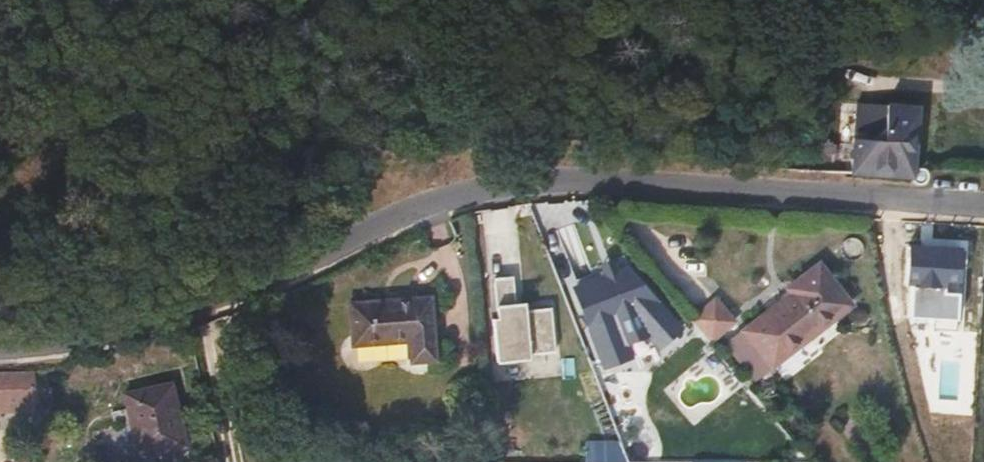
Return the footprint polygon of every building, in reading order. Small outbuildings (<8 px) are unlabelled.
[(920,111),(895,109),(859,106),(853,173),(860,173),(914,178),(920,111)] [(969,249),(917,246),(914,287),(918,287),(916,319),(938,321),(938,330),(960,331),(961,322),(965,322),(969,249)] [(821,332),(860,302),(830,262),(798,288),(805,298),(795,305),(791,299),(752,329),(782,370),(820,340),(821,332)] [(686,339),(622,270),(562,295),(601,388),(647,369),(686,339)] [(756,315),(735,288),(710,304),(733,333),(756,315)] [(440,361),(434,293),(349,305),(353,348),(409,341),(412,365),(440,361)] [(553,364),(547,293),(486,298),(491,369),(553,364)] [(33,374),(0,374),(0,410),(33,410),(33,374)] [(122,395),(137,458),(187,446),(172,383),(122,395)]
